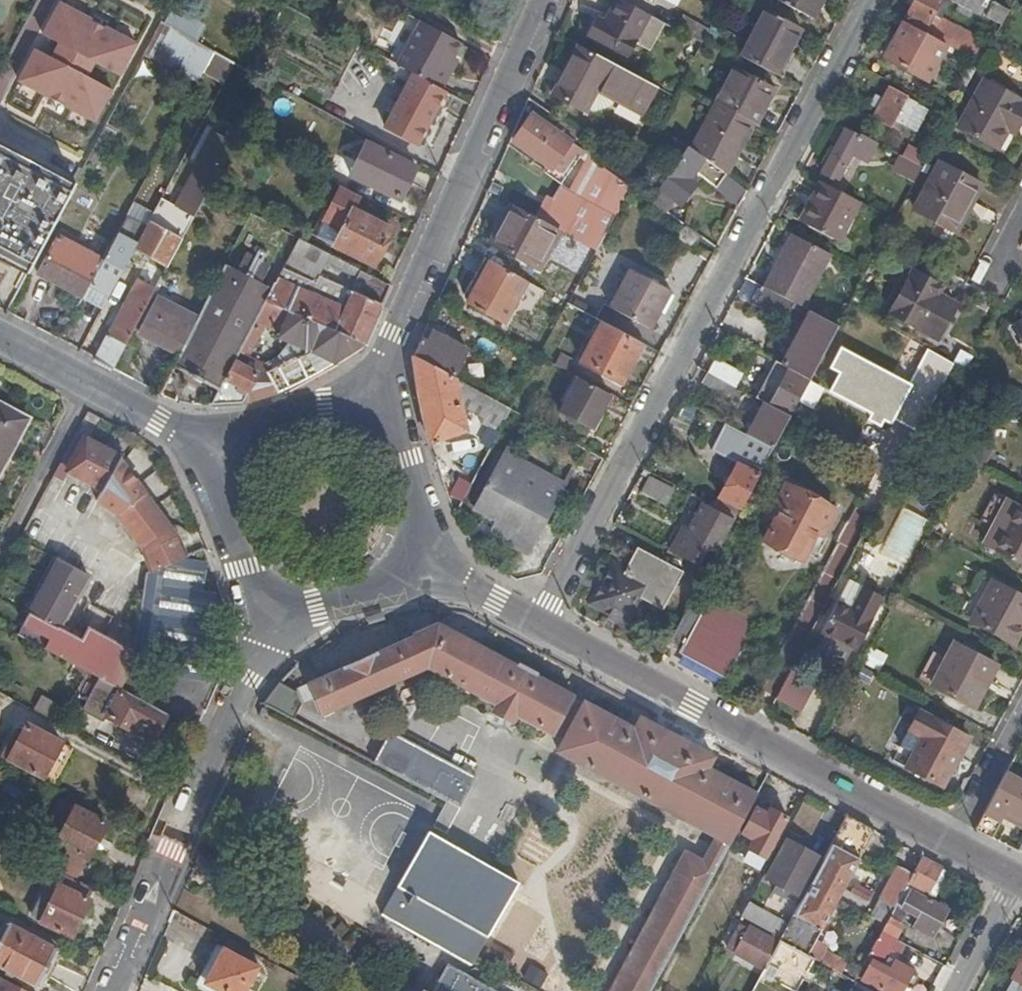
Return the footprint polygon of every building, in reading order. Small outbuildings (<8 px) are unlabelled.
[(127,33),(66,0),(64,0),(48,32),(64,41),(56,55),(38,46),(22,77),(86,111),(102,79),(86,72),(94,59),(110,66),(127,33)] [(813,18),(822,0),(777,0),(813,18)] [(942,0),(918,0),(914,7),(908,20),(926,30),(942,0)] [(999,25),(1007,9),(990,0),(964,0),(961,5),(983,17),(999,25)] [(652,19),(618,1),(606,24),(597,19),(587,37),(630,59),(638,46),(649,24),(652,19)] [(779,72),(803,28),(768,10),(744,54),(779,72)] [(929,36),(945,45),(955,26),(939,17),(929,36)] [(694,41),(703,46),(709,33),(683,19),(676,31),(694,41)] [(164,23),(148,52),(201,80),(216,53),(175,31),(176,30),(164,23)] [(397,67),(413,76),(438,89),(452,63),(461,44),(420,23),(397,67)] [(929,36),(905,23),(886,58),(927,80),(945,45),(929,36)] [(649,24),(638,46),(647,51),(659,30),(649,24)] [(945,45),(978,63),(988,44),(973,36),(955,26),(945,45)] [(654,89),(574,47),(548,97),(581,115),(593,92),(640,116),(654,89)] [(438,89),(443,92),(457,66),(452,63),(438,89)] [(757,117),(763,119),(780,86),(737,64),(720,97),(722,99),(757,117)] [(417,145),(445,93),(443,92),(438,89),(413,76),(385,128),(417,145)] [(1021,120),(1021,104),(980,82),(956,130),(1003,155),(1021,120)] [(880,109),(875,117),(892,126),(898,115),(920,127),(930,110),(891,89),(885,100),(878,97),(873,105),(880,109)] [(218,129),(238,140),(241,134),(256,105),(243,98),(228,128),(221,124),(218,129)] [(687,148),(727,176),(757,117),(722,99),(716,107),(709,118),(687,148)] [(530,116),(513,142),(546,166),(553,170),(571,147),(572,145),(530,116)] [(138,283),(96,360),(113,370),(209,193),(238,140),(218,129),(201,163),(204,165),(180,209),(169,203),(162,200),(137,246),(135,249),(158,262),(144,287),(138,283)] [(877,142),(864,135),(862,138),(848,131),(824,176),(839,184),(856,153),(868,159),(877,142)] [(0,140),(0,254),(30,270),(80,179),(0,140)] [(395,200),(413,166),(365,141),(354,162),(363,167),(357,179),(395,200)] [(553,170),(546,166),(541,174),(555,184),(579,153),(571,147),(553,170)] [(740,205),(748,191),(727,176),(687,148),(656,192),(674,206),(681,211),(692,196),(683,190),(695,173),(740,205)] [(897,168),(917,178),(923,166),(904,156),(897,168)] [(596,165),(593,160),(583,179),(569,171),(559,192),(552,188),(535,219),(560,233),(593,251),(627,187),(596,165)] [(954,235),(980,187),(937,164),(911,212),(954,235)] [(860,202),(821,183),(814,196),(816,197),(811,206),(810,205),(801,220),(839,240),(860,202)] [(317,234),(374,262),(391,228),(353,209),(360,196),(340,186),(317,234)] [(646,204),(666,217),(674,206),(656,192),(648,202),(646,204)] [(535,219),(511,206),(489,245),(539,271),(560,233),(535,219)] [(697,240),(680,229),(672,242),(688,252),(697,240)] [(833,255),(793,234),(763,292),(796,310),(801,312),(833,255)] [(88,286),(109,296),(135,249),(137,246),(116,235),(102,260),(88,286)] [(38,273),(82,296),(88,286),(102,260),(57,237),(38,273)] [(316,280),(331,254),(299,238),(284,267),(316,280)] [(593,251),(564,307),(593,321),(601,307),(607,310),(628,269),(608,258),(593,251)] [(172,369),(217,392),(238,352),(244,340),(254,323),(264,303),(272,289),(258,282),(264,269),(260,267),(263,259),(252,253),(248,261),(245,259),(239,272),(225,265),(195,326),(179,356),(172,369)] [(28,274),(30,270),(0,254),(0,259),(28,274)] [(524,285),(478,261),(466,284),(474,288),(465,307),(502,327),(524,285)] [(647,331),(667,291),(628,269),(607,310),(647,331)] [(272,289),(264,303),(293,315),(362,343),(380,305),(390,283),(363,270),(351,293),(321,280),(314,295),(296,288),(293,293),(274,285),(272,289)] [(935,296),(940,288),(912,272),(889,314),(935,340),(954,306),(935,296)] [(763,292),(760,291),(751,310),(786,328),(796,310),(763,292)] [(139,334),(179,356),(195,326),(179,317),(183,310),(159,297),(139,334)] [(284,337),(293,315),(264,303),(254,323),(268,330),(284,337)] [(267,374),(273,395),(323,371),(359,347),(362,343),(293,315),(284,337),(281,343),(291,348),(275,356),(280,369),(267,374)] [(808,383),(835,331),(809,316),(780,367),(808,383)] [(244,340),(250,343),(259,348),(268,330),(254,323),(244,340)] [(621,387),(643,348),(602,326),(581,365),(621,387)] [(1010,334),(1021,351),(1021,326),(1010,334)] [(419,339),(411,358),(449,379),(462,354),(432,338),(429,344),(419,339)] [(912,385),(843,349),(833,368),(842,373),(832,392),(874,414),(871,419),(882,424),(885,418),(892,421),(895,417),(912,385)] [(912,385),(895,417),(920,431),(956,365),(931,351),(912,385)] [(217,392),(209,407),(240,406),(255,374),(259,363),(244,355),(238,352),(217,392)] [(481,426),(497,435),(510,412),(449,379),(411,358),(421,409),(433,453),(469,441),(462,412),(482,423),(481,426)] [(559,359),(553,370),(566,377),(572,366),(559,359)] [(714,364),(708,377),(736,392),(743,379),(714,364)] [(804,390),(808,383),(780,367),(774,364),(755,402),(763,407),(788,420),(793,412),(804,390)] [(255,374),(240,406),(273,395),(267,374),(255,374)] [(736,392),(708,377),(702,388),(735,406),(741,395),(736,392)] [(589,433),(607,398),(576,382),(558,417),(589,433)] [(812,394),(804,390),(793,412),(800,415),(812,394)] [(29,417),(0,401),(0,472),(29,417)] [(771,452),(788,420),(763,407),(747,438),(750,440),(771,452)] [(122,460),(124,456),(88,437),(69,471),(105,490),(122,460)] [(766,462),(771,452),(750,440),(744,451),(766,462)] [(489,536),(501,543),(524,499),(515,494),(527,468),(505,456),(512,443),(509,441),(472,511),(495,524),(489,536)] [(977,447),(969,460),(983,467),(990,454),(977,447)] [(157,572),(188,557),(170,526),(122,460),(105,490),(99,502),(118,515),(141,545),(157,572)] [(739,512),(757,478),(736,466),(717,500),(739,512)] [(524,499),(538,474),(527,468),(515,494),(524,499)] [(524,499),(501,543),(529,558),(573,475),(569,473),(562,486),(549,512),(524,499)] [(562,486),(538,474),(524,499),(549,512),(562,486)] [(669,507),(675,491),(650,478),(644,493),(669,507)] [(822,536),(836,511),(785,483),(775,501),(781,504),(760,540),(801,562),(817,533),(822,536)] [(1004,499),(979,545),(1021,567),(1021,509),(1004,499)] [(91,516),(111,528),(118,515),(99,502),(91,516)] [(705,574),(734,520),(706,504),(688,539),(681,536),(671,556),(705,574)] [(660,614),(681,577),(635,552),(622,575),(613,570),(593,607),(628,626),(641,604),(660,614)] [(60,556),(18,633),(25,636),(67,560),(60,556)] [(211,559),(188,557),(157,572),(144,578),(136,651),(134,661),(152,663),(150,675),(213,680),(216,648),(215,586),(216,576),(209,575),(211,559)] [(67,560),(25,636),(58,654),(69,631),(57,624),(87,570),(67,560)] [(850,607),(862,588),(847,579),(836,599),(850,607)] [(993,580),(973,620),(1013,641),(1021,626),(1021,595),(993,580)] [(879,597),(862,588),(850,607),(836,599),(818,631),(854,651),(872,619),(868,617),(879,597)] [(690,600),(667,644),(680,651),(678,655),(682,657),(683,655),(725,677),(754,625),(708,600),(704,608),(690,600)] [(69,631),(58,654),(95,674),(122,688),(134,666),(134,661),(136,651),(86,624),(79,636),(69,631)] [(703,889),(755,793),(706,767),(712,756),(640,717),(634,729),(534,677),(536,673),(519,663),(517,668),(433,624),(305,681),(313,697),(321,712),(423,666),(496,706),(494,709),(513,719),(515,715),(562,740),(556,750),(716,835),(702,861),(685,852),(674,872),(703,889)] [(990,682),(997,665),(954,642),(932,685),(972,705),(985,680),(990,682)] [(134,666),(122,688),(140,698),(153,676),(150,675),(134,666)] [(788,673),(773,699),(799,713),(813,687),(788,673)] [(155,734),(166,712),(140,698),(122,688),(95,674),(79,706),(102,719),(105,715),(135,731),(138,725),(155,734)] [(275,677),(260,703),(290,718),(300,703),(294,687),(275,677)] [(313,697),(305,681),(294,687),(300,703),(313,697)] [(943,785),(970,736),(920,709),(911,726),(920,732),(903,762),(943,785)] [(17,744),(29,723),(22,720),(11,740),(17,744)] [(17,744),(9,757),(43,775),(62,741),(29,723),(17,744)] [(408,780),(426,747),(389,726),(371,761),(408,780)] [(3,754),(9,757),(17,744),(11,740),(3,754)] [(73,747),(62,741),(43,775),(54,781),(73,747)] [(473,771),(426,747),(408,780),(444,799),(453,803),(455,805),(473,771)] [(1021,819),(1021,781),(1005,772),(975,828),(989,836),(1004,809),(1021,819)] [(64,830),(58,840),(89,857),(107,823),(59,798),(47,820),(64,830)] [(440,826),(453,803),(444,799),(433,822),(440,826)] [(763,857),(784,818),(765,807),(761,814),(749,808),(732,841),(763,857)] [(874,829),(845,813),(786,922),(778,938),(807,954),(813,943),(874,829)] [(377,914),(446,951),(450,942),(475,955),(516,879),(424,831),(377,914)] [(791,900),(815,854),(784,838),(763,876),(773,882),(769,889),(791,900)] [(89,857),(58,840),(47,863),(72,876),(78,879),(89,857)] [(940,863),(922,853),(913,871),(885,922),(880,932),(892,938),(909,907),(918,911),(914,920),(933,930),(946,904),(925,892),(940,863)] [(885,922),(913,871),(894,861),(866,912),(885,922)] [(623,965),(653,981),(703,889),(674,872),(623,965)] [(88,896),(93,887),(78,879),(72,876),(67,885),(59,881),(41,917),(74,934),(92,898),(88,896)] [(778,938),(786,922),(746,900),(736,918),(743,921),(777,940),(778,938)] [(56,947),(8,924),(0,941),(0,972),(34,989),(43,971),(52,954),(56,947)] [(749,929),(742,925),(730,947),(737,951),(749,929)] [(761,968),(775,944),(749,929),(737,951),(735,954),(761,968)] [(880,932),(856,975),(887,990),(900,990),(912,969),(893,959),(889,968),(879,962),(887,947),(900,955),(905,946),(892,938),(880,932)] [(812,960),(806,957),(777,940),(775,944),(761,968),(759,974),(790,990),(796,990),(812,960)] [(450,942),(446,951),(470,964),(475,955),(450,942)] [(807,954),(806,957),(812,960),(836,974),(843,962),(838,960),(840,957),(813,943),(807,954)] [(222,950),(213,945),(190,987),(198,990),(215,990),(209,988),(203,985),(212,968),(222,950)] [(222,950),(212,968),(217,972),(209,988),(215,990),(244,990),(257,969),(222,950)] [(58,958),(52,954),(43,971),(50,975),(58,958)] [(1009,984),(1018,989),(1021,990),(1021,960),(1009,984)] [(443,963),(428,990),(495,990),(443,963)] [(623,965),(609,990),(648,990),(653,981),(623,965)] [(217,972),(212,968),(203,985),(209,988),(217,972)] [(1,975),(0,977),(0,990),(31,990),(1,975)] [(753,986),(739,979),(732,990),(750,990),(753,986)]
